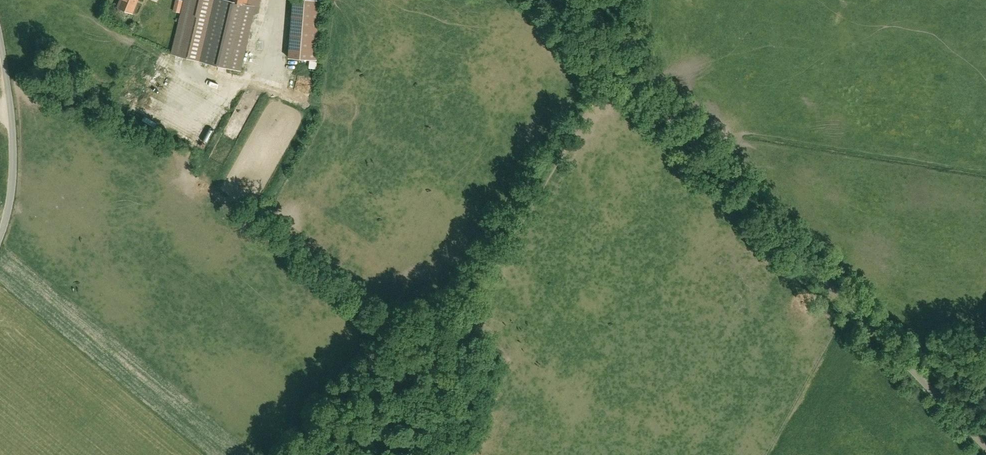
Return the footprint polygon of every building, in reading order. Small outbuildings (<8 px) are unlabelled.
[(118,6),(132,12),(137,0),(121,0),(118,6)] [(172,54),(199,60),(210,63),(234,69),(240,70),(249,32),(253,17),(253,15),(258,13),(258,11),(261,0),(184,0),(172,54)] [(290,54),(318,55),(321,0),(293,0),(290,54)]
